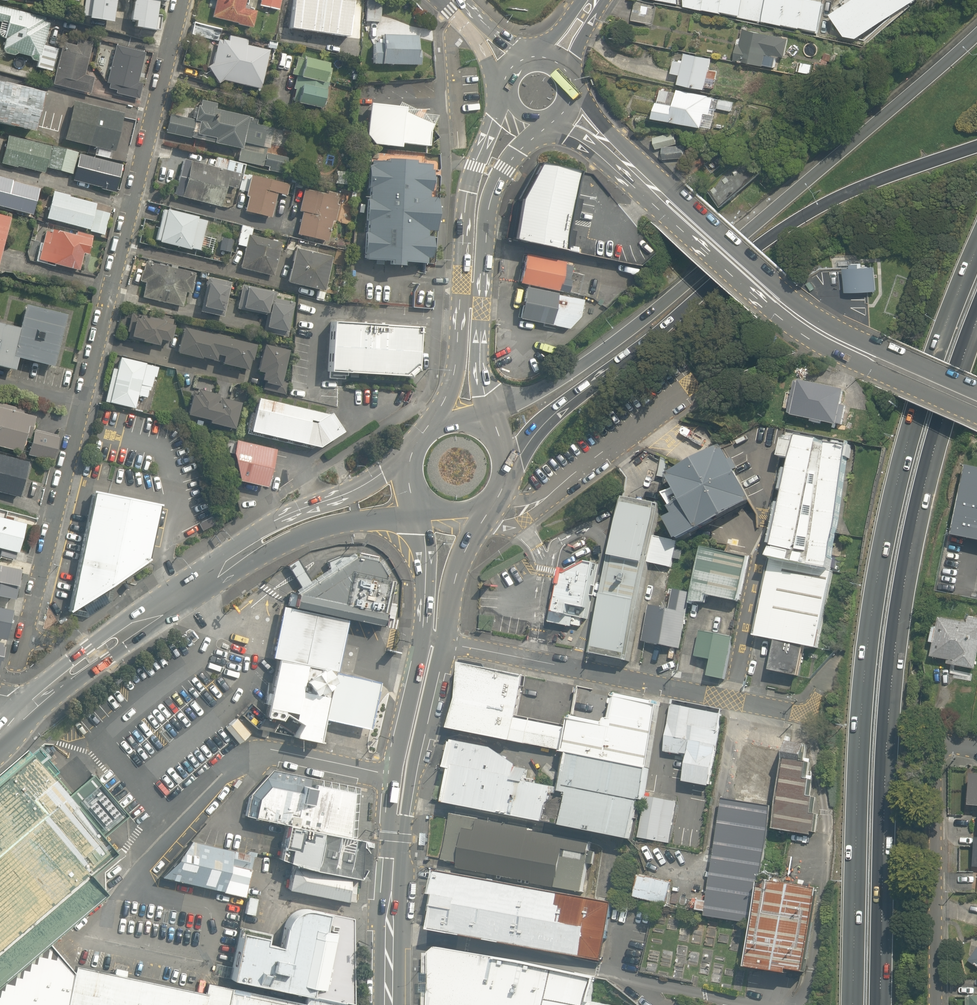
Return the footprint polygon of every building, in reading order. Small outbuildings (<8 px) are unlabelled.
[(82,15),(108,21),(112,0),(85,0),(82,15)] [(155,29),(158,15),(152,13),(154,0),(121,0),(130,2),(125,24),(155,29)] [(210,18),(249,27),(254,7),(243,5),(245,0),(214,0),(210,18)] [(258,5),(278,10),(280,0),(259,0),(258,5)] [(285,25),(346,35),(351,0),(289,0),(285,25)] [(380,1),(365,0),(364,20),(379,21),(380,1)] [(817,0),(687,0),(686,6),(705,10),(723,14),(723,12),(741,15),(740,18),(763,22),(764,21),(783,25),(783,24),(800,28),(801,27),(819,31),(825,2),(817,0)] [(846,36),(857,38),(917,0),(853,0),(831,14),(846,36)] [(0,44),(0,51),(34,60),(33,66),(50,71),(56,47),(41,44),(48,18),(0,6),(0,37),(2,37),(0,44)] [(421,30),(380,28),(379,40),(372,40),(371,63),(419,65),(421,30)] [(737,45),(732,44),(730,62),(773,69),(775,58),(785,59),(788,37),(739,30),(737,45)] [(225,79),(256,86),(263,48),(244,44),(246,35),(229,31),(227,41),(215,38),(206,80),(224,84),(225,79)] [(74,45),(60,42),(50,86),(89,94),(93,76),(85,74),(92,42),(75,38),(74,45)] [(137,83),(145,49),(114,42),(105,86),(114,88),(113,93),(137,99),(140,84),(137,83)] [(292,48),(286,72),(298,75),(291,101),(324,110),(337,60),(292,48)] [(708,69),(710,60),(682,55),(677,85),(714,91),(717,71),(708,69)] [(809,63),(794,62),(793,72),(808,74),(809,63)] [(0,81),(0,122),(29,129),(38,90),(0,81)] [(732,102),(717,98),(675,89),(674,94),(658,90),(655,102),(652,102),(648,118),(698,129),(702,113),(713,115),(714,110),(729,113),(732,102)] [(120,112),(70,100),(60,139),(111,151),(120,112)] [(235,146),(233,161),(286,170),(288,156),(265,152),(271,117),(195,103),(193,119),(168,114),(165,133),(235,146)] [(403,112),(403,108),(366,104),(363,136),(371,145),(399,148),(399,144),(428,147),(430,132),(433,125),(403,112)] [(653,137),(654,148),(660,148),(662,160),(682,157),(680,141),(675,141),(674,134),(653,137)] [(42,173),(43,167),(56,170),(61,149),(5,135),(0,155),(0,163),(42,173)] [(62,147),(56,170),(71,174),(69,181),(112,193),(121,163),(62,147)] [(170,195),(219,208),(224,189),(236,193),(244,164),(239,162),(213,155),(211,160),(192,155),(190,160),(180,158),(170,195)] [(385,162),(369,161),(369,166),(366,166),(364,188),(367,188),(366,200),(364,199),(362,222),(365,222),(364,233),(362,232),(360,255),(363,255),(362,260),(386,262),(385,266),(399,267),(399,263),(424,264),(424,259),(429,259),(431,237),(426,236),(426,231),(434,232),(436,198),(428,197),(429,193),(430,193),(432,170),(430,170),(430,164),(413,163),(413,161),(385,159),(385,162)] [(535,159),(516,196),(507,235),(558,246),(575,171),(535,159)] [(737,164),(708,190),(726,209),(751,186),(749,184),(752,181),(737,164)] [(245,168),(240,191),(243,192),(240,211),(269,217),(274,191),(287,194),(290,177),(245,168)] [(31,214),(37,187),(14,181),(15,175),(0,172),(0,206),(31,214)] [(300,186),(295,212),(300,213),(296,236),(331,242),(340,193),(300,186)] [(92,207),(94,202),(51,190),(43,218),(102,235),(109,212),(92,207)] [(203,218),(159,207),(151,238),(195,249),(203,218)] [(236,244),(243,246),(240,268),(273,273),(278,241),(249,236),(251,226),(240,224),(236,244)] [(74,234),(46,226),(36,260),(76,270),(81,252),(86,254),(91,236),(75,231),(74,234)] [(228,252),(232,235),(221,232),(217,250),(228,252)] [(0,246),(0,247),(0,255),(18,260),(20,252),(0,246)] [(327,254),(290,247),(284,280),(320,287),(327,254)] [(524,254),(518,284),(567,294),(570,281),(569,281),(572,266),(564,264),(564,262),(524,254)] [(144,282),(140,299),(180,309),(184,292),(189,293),(194,273),(144,260),(139,281),(144,282)] [(845,268),(846,292),(868,291),(877,291),(876,266),(861,267),(861,263),(852,264),(852,267),(845,268)] [(229,280),(206,276),(199,310),(222,314),(229,280)] [(242,282),(238,306),(265,311),(262,330),(283,333),(289,300),(273,298),(275,288),(242,282)] [(525,287),(518,319),(568,330),(580,317),(583,300),(556,295),(557,294),(525,287)] [(11,368),(14,356),(52,364),(64,310),(22,301),(16,327),(0,323),(0,365),(11,368)] [(129,313),(125,331),(138,334),(137,339),(157,344),(158,339),(166,340),(170,321),(129,313)] [(418,327),(329,322),(326,372),(408,377),(415,371),(418,327)] [(180,326),(173,350),(211,360),(212,353),(219,355),(218,362),(245,369),(251,344),(180,326)] [(284,345),(260,341),(254,382),(277,386),(284,345)] [(108,368),(101,399),(134,406),(136,395),(147,398),(154,365),(117,356),(114,369),(108,368)] [(204,422),(230,428),(238,393),(232,391),(233,383),(196,375),(187,415),(205,419),(204,422)] [(845,390),(799,381),(799,382),(795,382),(793,391),(789,390),(788,393),(786,393),(783,408),(789,409),(788,414),(792,415),(792,416),(811,420),(811,422),(821,425),(822,422),(837,425),(837,424),(842,425),(846,406),(841,405),(845,390)] [(326,415),(256,398),(252,413),(250,412),(246,430),(248,430),(248,432),(317,448),(341,432),(329,413),(326,415)] [(0,405),(0,448),(16,453),(28,414),(0,405)] [(770,546),(767,554),(767,555),(828,567),(828,565),(837,567),(838,556),(830,555),(843,455),(846,455),(848,442),(837,440),(837,438),(830,437),(829,439),(815,437),(816,436),(797,432),(797,429),(783,426),(781,436),(780,436),(776,454),(789,456),(787,467),(782,466),(782,467),(778,466),(774,487),(783,489),(780,501),(776,500),(776,501),(771,500),(768,520),(768,521),(768,523),(769,525),(770,526),(768,542),(772,543),(772,544),(774,545),(774,546),(770,546)] [(58,434),(33,427),(25,454),(51,461),(58,434)] [(273,450),(233,440),(230,453),(231,461),(237,481),(264,488),(273,450)] [(728,457),(721,444),(667,473),(674,486),(663,493),(670,505),(668,506),(672,513),(664,517),(676,538),(696,527),(696,528),(750,499),(733,468),(736,466),(731,456),(728,457)] [(0,454),(0,493),(15,497),(25,461),(0,454)] [(966,465),(952,534),(975,539),(976,539),(976,467),(966,465)] [(158,505),(142,503),(94,493),(66,611),(67,613),(150,564),(158,505)] [(652,534),(659,503),(621,496),(589,652),(628,660),(646,561),(652,534)] [(26,525),(0,518),(0,549),(2,550),(17,554),(19,554),(26,525)] [(652,534),(646,561),(670,567),(672,558),(680,559),(682,550),(675,549),(676,541),(652,534)] [(747,555),(700,546),(690,599),(704,602),(706,594),(737,600),(738,593),(740,594),(747,555)] [(17,554),(2,550),(0,557),(15,561),(17,554)] [(298,586),(292,591),(289,604),(383,625),(392,583),(393,580),(392,580),(385,578),(374,560),(353,556),(352,557),(351,554),(340,555),(325,560),(328,567),(308,580),(306,576),(300,567),(295,559),(285,564),(290,573),(296,582),(298,586)] [(767,555),(754,636),(776,641),(805,646),(818,649),(833,571),(828,567),(767,555)] [(559,583),(554,610),(550,609),(548,621),(572,625),(572,623),(580,625),(581,616),(586,617),(591,594),(594,595),(596,585),(593,584),(598,563),(587,561),(579,565),(578,562),(566,569),(562,568),(562,570),(557,569),(555,583),(559,583)] [(15,601),(22,572),(0,567),(0,598),(15,601)] [(649,604),(642,641),(679,648),(690,591),(673,588),(673,589),(670,588),(669,594),(671,594),(669,608),(649,604)] [(367,728),(376,680),(334,671),(345,619),(278,604),(268,656),(273,657),(331,669),(321,718),(367,728)] [(7,642),(13,612),(0,609),(0,641),(7,642)] [(931,657),(948,660),(948,665),(976,670),(976,662),(976,619),(969,617),(968,623),(939,618),(937,628),(933,627),(930,643),(934,644),(931,657)] [(725,679),(733,637),(701,631),(696,657),(712,660),(708,676),(725,679)] [(805,646),(776,641),(770,670),(799,676),(805,646)] [(291,733),(291,736),(319,742),(321,718),(331,669),(273,657),(262,716),(277,720),(281,713),(297,723),(291,733)] [(521,675),(454,661),(441,725),(567,750),(573,726),(516,716),(521,675)] [(566,755),(647,771),(660,707),(616,698),(613,726),(573,720),(573,726),(567,750),(566,755)] [(722,714),(672,706),(664,755),(689,759),(685,783),(710,787),(722,714)] [(237,744),(249,734),(235,718),(224,728),(237,744)] [(459,742),(453,741),(442,801),(543,821),(550,785),(527,779),(528,770),(496,749),(459,742)] [(808,745),(790,742),(776,828),(811,834),(812,831),(816,831),(819,814),(814,814),(816,797),(810,796),(813,780),(808,779),(811,763),(805,762),(808,745)] [(740,768),(735,792),(770,798),(776,766),(780,766),(781,758),(776,757),(778,751),(772,750),(771,749),(769,749),(768,749),(767,749),(765,749),(764,749),(750,747),(749,746),(747,745),(746,745),(745,746),(743,746),(741,759),(740,759),(739,768),(740,768)] [(351,1004),(306,994),(304,1003),(205,982),(203,991),(125,975),(126,970),(115,968),(114,972),(72,963),(71,969),(48,942),(105,891),(96,881),(90,875),(116,853),(101,835),(126,814),(91,773),(66,794),(51,777),(58,771),(38,748),(31,754),(26,748),(0,771),(0,1004),(351,1004)] [(544,821),(633,839),(647,771),(566,755),(558,786),(551,785),(544,821)] [(251,794),(244,816),(284,824),(349,837),(356,787),(272,769),(251,794)] [(678,801),(647,796),(640,838),(671,843),(678,801)] [(723,797),(703,914),(751,922),(758,880),(771,805),(723,797)] [(589,841),(452,814),(442,864),(579,891),(589,841)] [(349,837),(284,824),(278,857),(291,860),(349,876),(358,878),(357,839),(349,837)] [(158,876),(244,897),(254,855),(191,840),(158,876)] [(349,876),(291,860),(287,889),(347,900),(349,876)] [(610,905),(438,874),(434,900),(440,901),(432,934),(599,964),(610,905)] [(671,880),(642,874),(636,897),(665,904),(671,880)] [(751,922),(744,963),(785,970),(786,966),(802,968),(816,887),(765,878),(764,881),(758,880),(751,922)] [(351,1004),(351,917),(306,908),(290,913),(282,928),(281,944),(263,942),(264,936),(240,931),(230,978),(306,994),(351,1004)] [(969,960),(976,967),(976,949),(969,960)] [(589,1004),(591,981),(437,951),(429,957),(429,1004),(596,1004),(589,1004)] [(967,995),(967,1004),(976,1004),(976,995),(967,995)]
